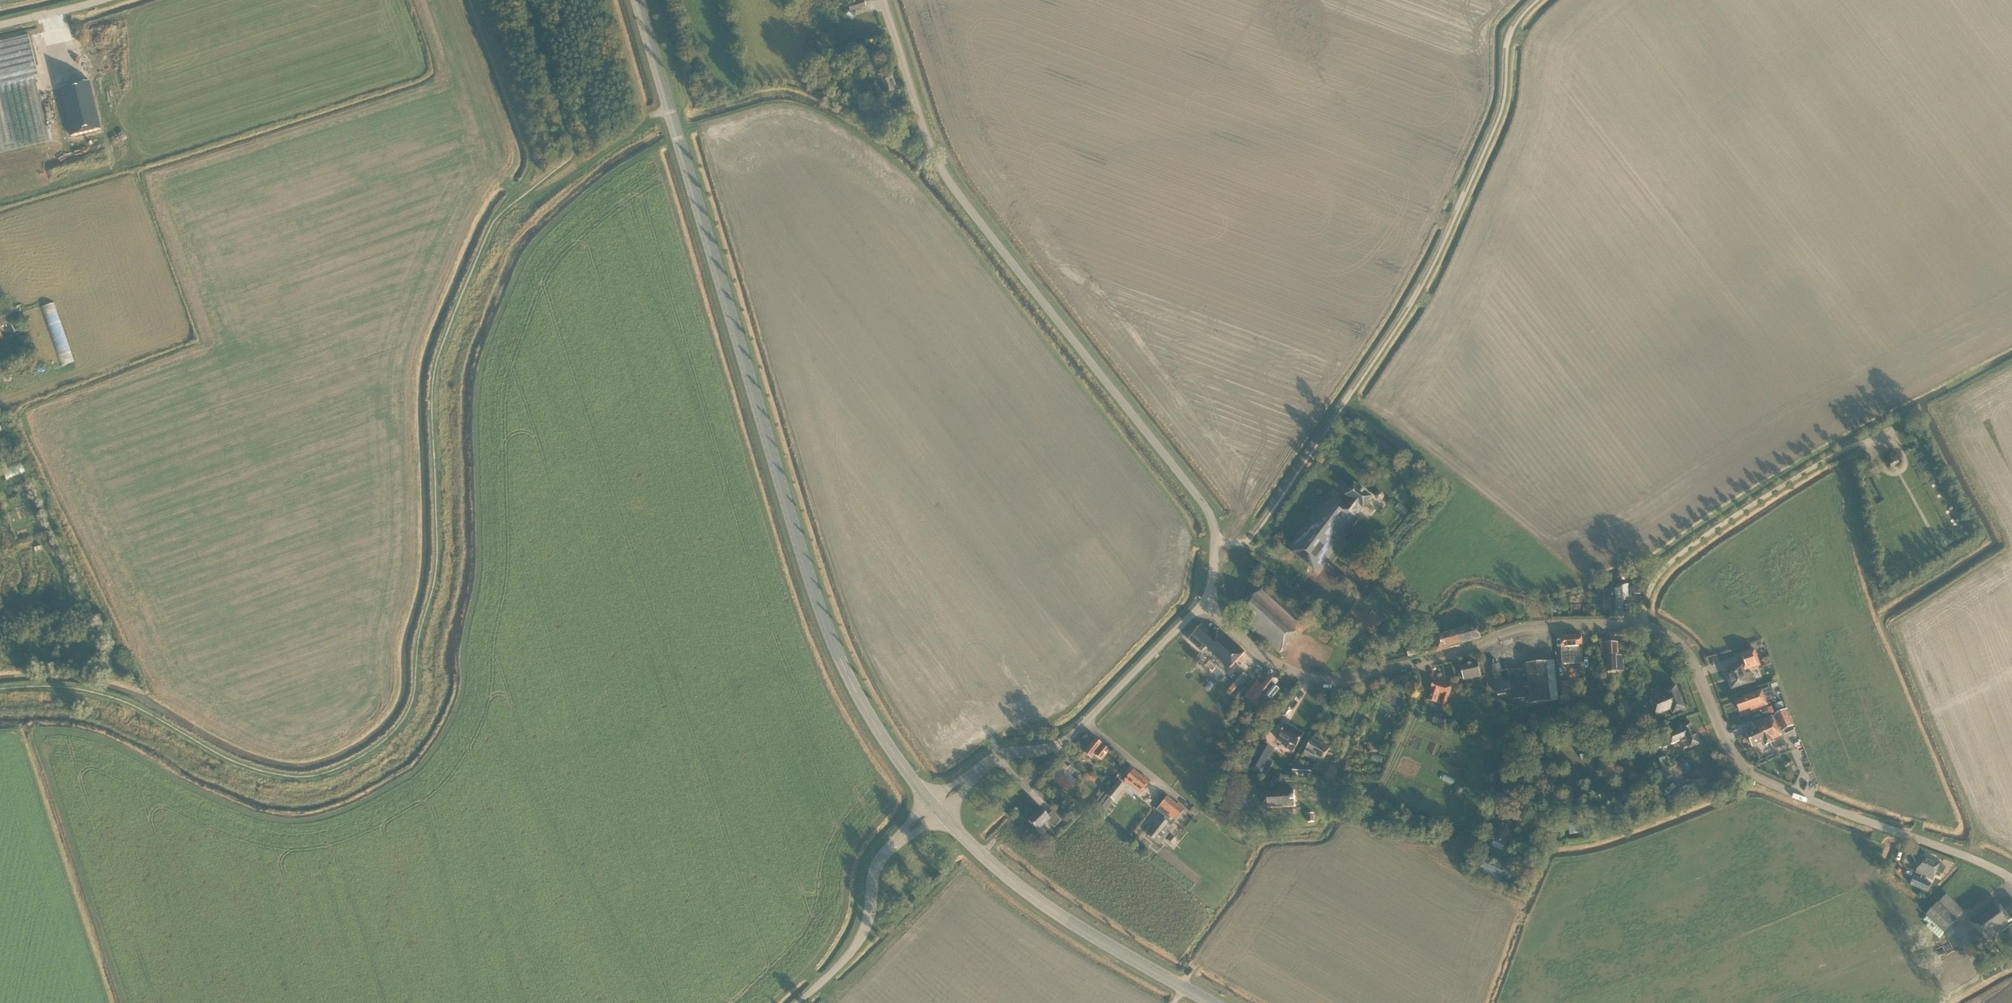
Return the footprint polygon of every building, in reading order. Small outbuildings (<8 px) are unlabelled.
[(863,0),(848,5),(850,11),(865,6),(863,0)] [(54,141),(29,35),(0,42),(0,153),(54,141)] [(89,81),(60,88),(72,136),(101,130),(89,81)] [(74,362),(60,302),(47,305),(61,366),(74,362)] [(11,306),(0,310),(0,327),(16,321),(11,306)] [(1899,464),(1897,459),(1889,463),(1892,468),(1899,464)] [(5,466),(8,479),(28,473),(25,461),(5,466)] [(1372,497),(1355,484),(1346,495),(1349,497),(1347,501),(1331,489),(1286,549),(1319,573),(1359,519),(1356,517),(1372,497)] [(1308,622),(1263,581),(1249,596),(1236,610),(1243,616),(1241,618),(1279,653),(1308,622)] [(1606,601),(1610,601),(1610,618),(1624,618),(1623,600),(1629,600),(1628,584),(1605,585),(1606,601)] [(1342,622),(1369,640),(1372,639),(1386,621),(1358,602),(1348,614),(1338,606),(1332,614),(1342,622)] [(1437,651),(1460,646),(1459,643),(1475,639),(1480,637),(1476,622),(1463,626),(1463,628),(1433,636),(1437,651)] [(1214,635),(1202,625),(1189,640),(1202,652),(1206,647),(1230,669),(1246,652),(1219,629),(1214,635)] [(1583,664),(1582,635),(1561,636),(1562,664),(1583,664)] [(1619,659),(1618,643),(1605,643),(1606,659),(1619,659)] [(1420,655),(1418,646),(1407,648),(1409,657),(1420,655)] [(1745,673),(1744,670),(1759,665),(1755,650),(1739,656),(1742,665),(1725,671),(1732,689),(1749,683),(1755,681),(1752,671),(1745,673)] [(1763,666),(1771,664),(1769,658),(1762,661),(1763,666)] [(1500,660),(1490,662),(1496,698),(1506,696),(1505,690),(1504,681),(1500,660)] [(1527,664),(1531,703),(1551,701),(1547,661),(1527,664)] [(1463,678),(1460,678),(1462,685),(1469,684),(1467,679),(1481,676),(1478,662),(1460,666),(1461,669),(1463,678)] [(1523,662),(1513,663),(1516,693),(1526,692),(1523,662)] [(1278,681),(1271,675),(1263,686),(1257,681),(1244,697),(1250,702),(1250,701),(1260,709),(1269,698),(1271,700),(1280,690),(1275,686),(1278,681)] [(1504,681),(1505,690),(1512,689),(1510,680),(1504,681)] [(1434,681),(1430,694),(1428,699),(1437,702),(1438,701),(1441,702),(1441,703),(1446,705),(1448,700),(1452,687),(1434,681)] [(1247,690),(1241,686),(1233,697),(1239,701),(1247,690)] [(1685,709),(1676,686),(1664,691),(1665,695),(1653,700),(1659,715),(1671,710),(1673,714),(1685,709)] [(1775,700),(1771,687),(1762,690),(1743,696),(1744,698),(1736,701),(1740,712),(1750,708),(1751,710),(1767,705),(1766,703),(1775,700)] [(1774,704),(1768,707),(1770,713),(1776,711),(1774,704)] [(1787,731),(1796,727),(1790,710),(1780,713),(1787,731)] [(1541,714),(1547,733),(1556,731),(1550,711),(1541,714)] [(1563,725),(1564,728),(1573,725),(1569,713),(1554,718),(1557,727),(1563,725)] [(1433,722),(1444,726),(1447,718),(1435,715),(1433,722)] [(1781,737),(1777,728),(1772,716),(1752,723),(1755,730),(1747,733),(1753,747),(1763,742),(1765,745),(1773,742),(1773,741),(1781,737)] [(1530,722),(1526,730),(1535,734),(1539,726),(1530,722)] [(1694,731),(1691,723),(1682,726),(1682,728),(1667,734),(1671,745),(1680,741),(1683,750),(1690,747),(1690,748),(1699,744),(1696,736),(1697,736),(1695,731),(1694,731)] [(1290,743),(1296,746),(1304,734),(1286,724),(1277,740),(1289,746),(1290,743)] [(1091,758),(1094,755),(1101,761),(1109,751),(1102,745),(1091,736),(1080,749),(1091,758)] [(1215,743),(1226,748),(1229,743),(1218,737),(1215,743)] [(1246,750),(1250,745),(1252,743),(1247,738),(1246,737),(1239,745),(1246,750)] [(1317,758),(1323,761),(1330,749),(1312,739),(1303,755),(1315,761),(1317,758)] [(1266,758),(1284,768),(1288,759),(1270,749),(1266,758)] [(1664,758),(1663,764),(1671,766),(1672,760),(1664,758)] [(1067,766),(1061,761),(1048,776),(1055,782),(1067,792),(1076,781),(1064,770),(1067,766)] [(1292,775),(1312,776),(1312,766),(1292,765),(1292,775)] [(1124,781),(1140,793),(1148,782),(1133,770),(1124,781)] [(1590,779),(1593,786),(1599,783),(1596,776),(1590,779)] [(1125,786),(1118,780),(1106,795),(1113,801),(1125,786)] [(1686,793),(1702,787),(1700,782),(1684,788),(1686,793)] [(1718,788),(1711,783),(1704,793),(1711,798),(1718,788)] [(1295,807),(1295,791),(1267,792),(1263,797),(1263,804),(1268,808),(1295,807)] [(1116,804),(1106,796),(1096,809),(1106,817),(1116,804)] [(1176,805),(1166,797),(1156,810),(1163,816),(1158,822),(1156,820),(1150,826),(1153,829),(1147,835),(1159,844),(1173,827),(1171,825),(1174,821),(1175,821),(1184,809),(1177,804),(1176,805)] [(1195,816),(1199,811),(1193,806),(1189,811),(1195,816)] [(1047,816),(1040,808),(1027,820),(1037,830),(1046,822),(1054,827),(1061,820),(1052,811),(1047,816)] [(1492,840),(1505,846),(1514,824),(1498,817),(1494,825),(1498,826),(1492,840)] [(1569,828),(1570,836),(1580,834),(1579,827),(1569,828)] [(1171,835),(1167,840),(1173,845),(1177,840),(1171,835)] [(1916,873),(1921,875),(1920,878),(1915,875),(1910,885),(1928,893),(1932,883),(1925,880),(1926,877),(1933,880),(1936,872),(1942,874),(1946,867),(1922,857),(1916,873)] [(1486,858),(1482,868),(1479,874),(1499,883),(1502,877),(1506,878),(1508,874),(1504,872),(1506,866),(1486,858)] [(1926,915),(1944,932),(1964,911),(1947,894),(1926,915)] [(1996,900),(1969,921),(1985,943),(2009,926),(2009,924),(2011,922),(2011,906),(2004,912),(1996,900)]
